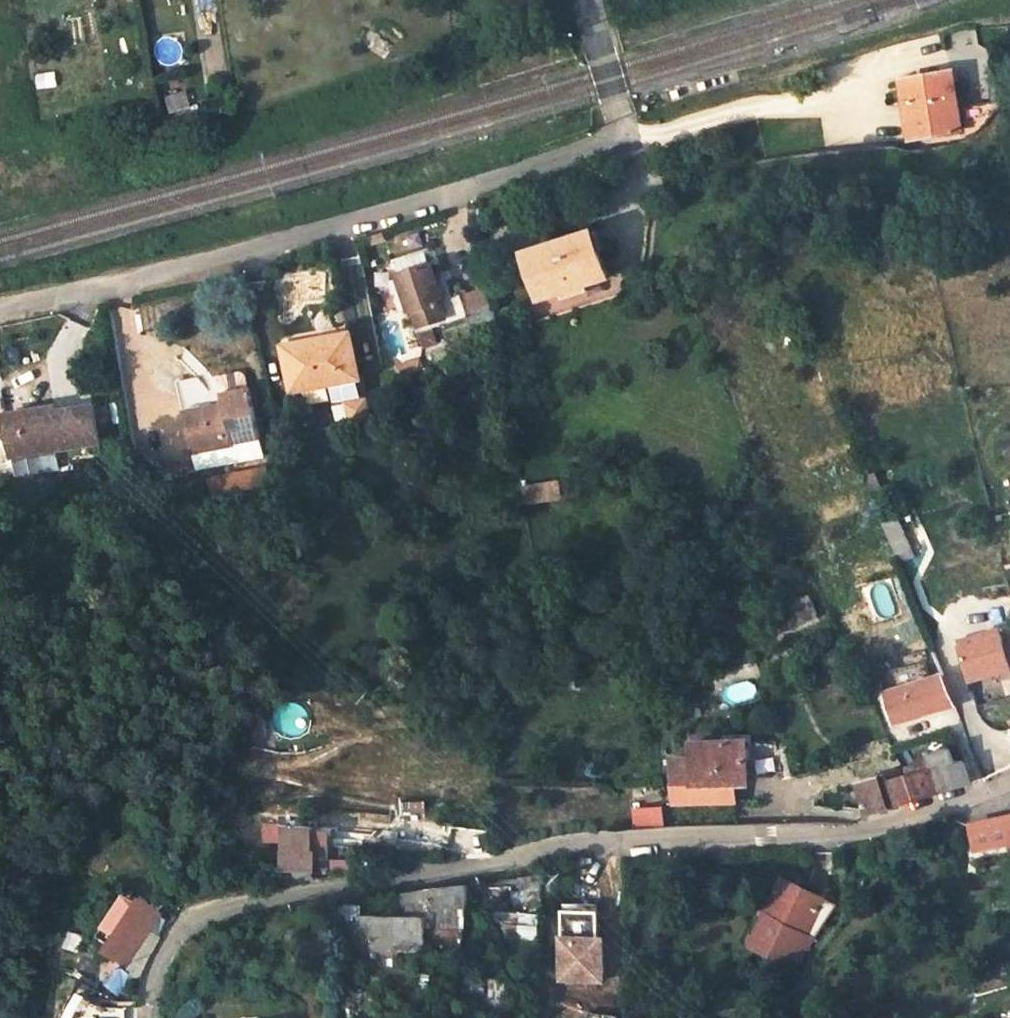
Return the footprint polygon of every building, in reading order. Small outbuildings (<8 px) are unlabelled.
[(903,77),(909,133),(960,128),(954,72),(903,77)] [(187,93),(168,97),(171,111),(190,107),(187,93)] [(981,104),(961,111),(967,128),(987,121),(981,104)] [(525,248),(539,297),(609,274),(594,225),(525,248)] [(393,259),(396,272),(429,264),(425,251),(393,259)] [(399,273),(413,321),(447,311),(443,297),(433,263),(399,273)] [(491,282),(443,297),(447,311),(413,321),(422,349),(497,325),(491,282)] [(328,382),(360,377),(352,330),(286,341),(291,387),(328,382)] [(420,361),(396,367),(401,383),(424,376),(420,361)] [(332,399),(362,395),(360,377),(328,382),(332,399)] [(93,407),(71,411),(77,448),(99,445),(93,407)] [(56,408),(5,416),(12,459),(77,448),(71,411),(57,414),(56,408)] [(180,415),(191,489),(254,480),(245,408),(180,415)] [(240,516),(261,514),(258,495),(238,497),(240,516)] [(202,521),(240,516),(238,497),(199,503),(202,521)] [(901,520),(885,526),(897,557),(914,551),(901,520)] [(1009,672),(1009,664),(1008,657),(1007,654),(1006,649),(1004,642),(1000,627),(973,635),(975,641),(958,645),(969,683),(1009,672)] [(943,673),(884,690),(894,723),(956,704),(943,673)] [(748,742),(691,743),(691,756),(692,786),(732,785),(731,779),(749,779),(748,742)] [(936,771),(910,779),(915,800),(971,784),(966,763),(958,765),(953,750),(933,756),(936,771)] [(692,786),(691,756),(673,757),(673,804),(732,803),(732,785),(692,786)] [(869,814),(915,800),(910,779),(888,786),(884,777),(860,784),(869,814)] [(662,807),(634,809),(635,829),(664,827),(662,807)] [(971,824),(975,852),(1009,844),(1009,816),(971,824)] [(303,825),(277,830),(281,853),(285,873),(313,868),(310,848),(308,849),(303,825)] [(786,881),(750,950),(793,971),(819,942),(838,907),(786,881)] [(360,917),(358,952),(428,952),(429,927),(466,928),(471,884),(433,888),(396,894),(391,917),(360,917)] [(141,897),(108,951),(127,963),(152,924),(158,928),(166,913),(141,897)] [(503,913),(503,939),(541,940),(542,914),(503,913)] [(563,934),(561,980),(605,981),(607,935),(563,934)] [(504,1006),(506,981),(492,980),(490,1005),(504,1006)] [(128,1009),(106,1009),(106,1017),(128,1017),(128,1009)]
